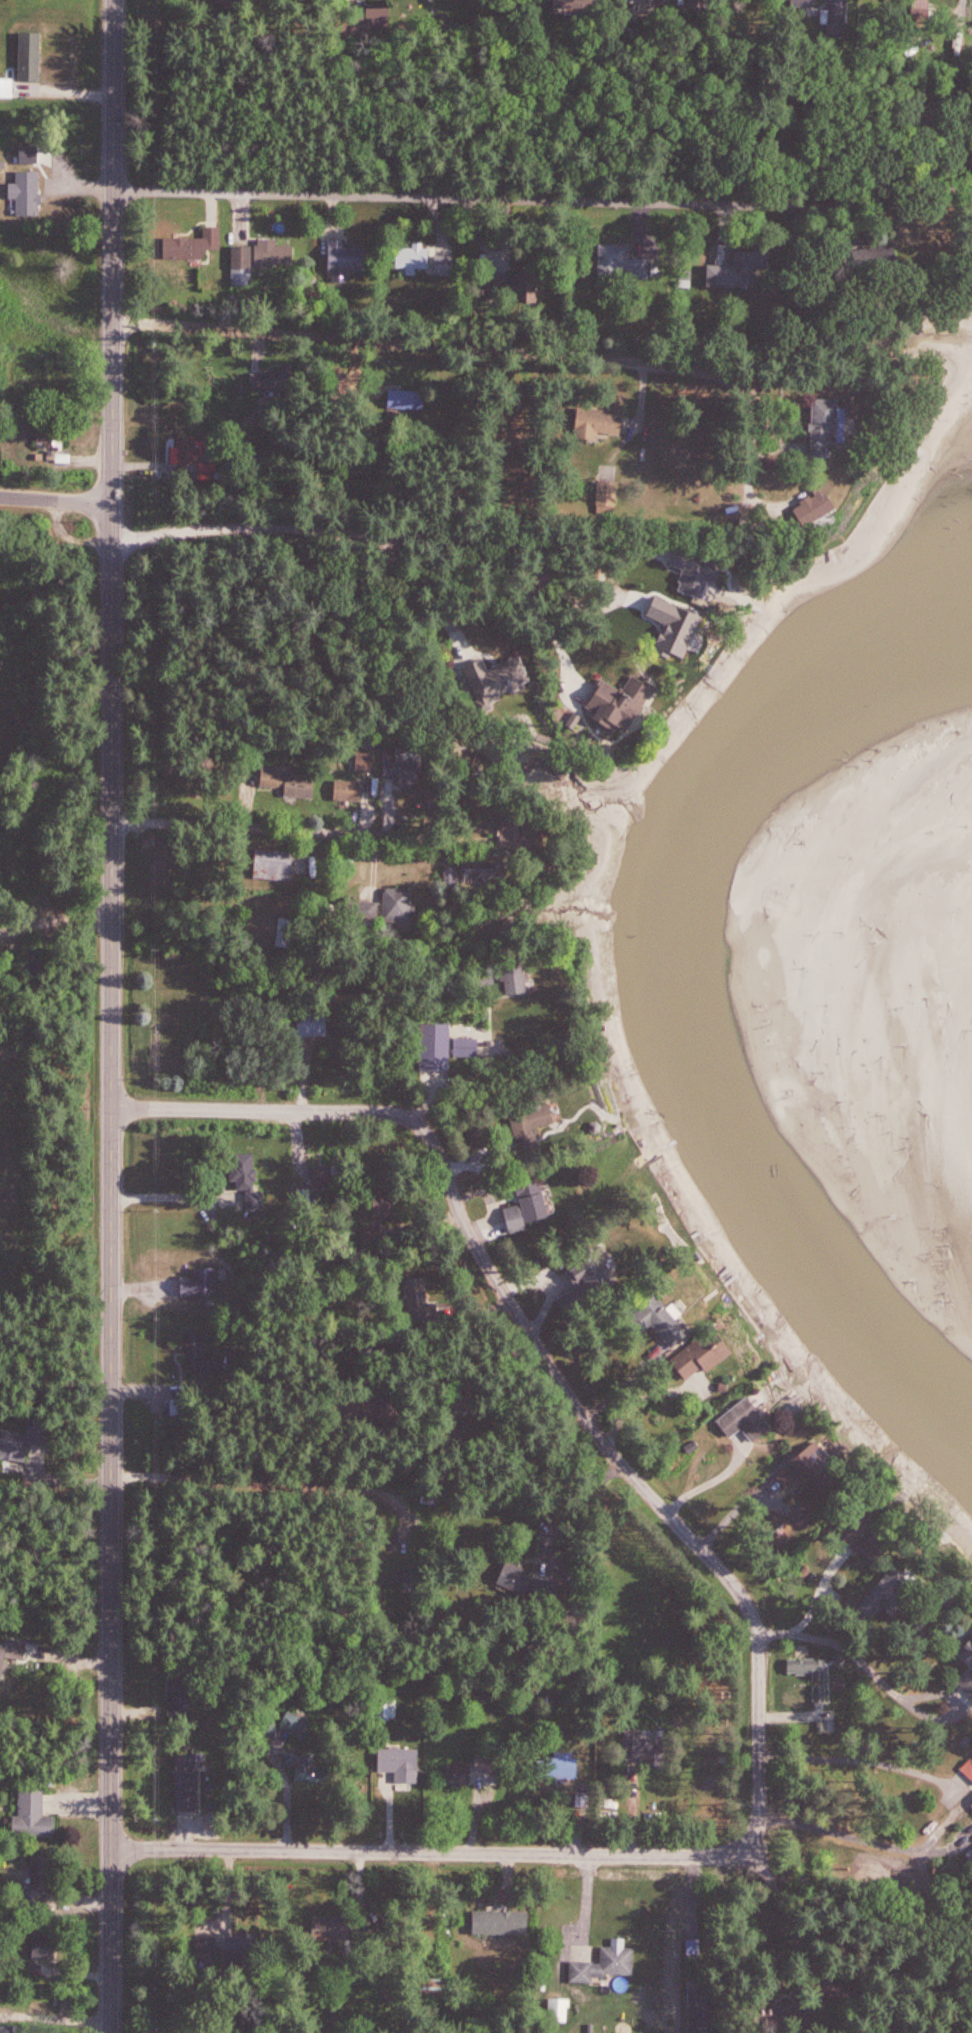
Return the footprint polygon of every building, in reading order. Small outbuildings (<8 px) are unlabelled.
[(594,9),(594,0),(555,0),(555,9),(594,9)] [(850,0),(830,0),(830,36),(849,36),(850,0)] [(359,30),(399,29),(398,4),(358,5),(359,30)] [(223,226),(205,226),(205,238),(166,238),(166,259),(208,259),(208,249),(223,250),(223,226)] [(329,274),(335,274),(335,282),(349,283),(349,273),(369,273),(370,242),(330,241),(329,274)] [(257,264),(295,264),(295,245),(257,245),(257,264)] [(652,279),(652,259),(632,258),(632,245),(601,245),(601,279),(634,280),(634,279),(652,279)] [(253,285),(253,246),(234,246),(234,285),(253,285)] [(416,248),(399,248),(399,269),(432,269),(432,246),(416,246),(416,248)] [(511,248),(496,248),(496,303),(540,303),(540,268),(518,268),(518,278),(511,278),(511,248)] [(738,288),(761,288),(761,251),(738,251),(738,288)] [(437,275),(456,275),(456,256),(437,256),(437,275)] [(252,391),(298,391),(298,370),(252,370),(252,391)] [(427,391),(391,391),(391,411),(427,411),(427,391)] [(845,400),(817,400),(816,460),(833,460),(833,445),(844,445),(845,400)] [(580,431),(624,435),(626,412),(581,409),(580,431)] [(39,449),(65,449),(65,431),(39,431),(39,449)] [(196,471),(197,438),(180,437),(180,471),(196,471)] [(619,512),(619,481),(599,481),(599,512),(619,512)] [(799,508),(810,528),(842,510),(830,487),(819,493),(821,495),(799,508)] [(633,732),(660,690),(642,678),(631,696),(610,683),(595,707),(633,732)] [(405,749),(388,748),(388,779),(405,779),(405,790),(426,790),(426,763),(405,762),(405,749)] [(361,773),(376,773),(376,755),(362,755),(361,773)] [(288,799),(317,799),(318,774),(264,772),(264,788),(288,789),(288,799)] [(338,801),(365,802),(366,782),(339,782),(338,801)] [(294,882),(296,851),(258,849),(257,880),(294,882)] [(470,879),(503,879),(503,862),(470,862),(470,879)] [(386,923),(415,923),(415,890),(386,890),(386,923)] [(380,922),(380,902),(349,902),(349,922),(380,922)] [(293,919),(281,918),(278,948),(290,950),(293,919)] [(529,963),(505,967),(509,995),(534,991),(529,963)] [(330,1010),(300,1010),(300,1036),(330,1036),(330,1010)] [(514,1113),(520,1138),(562,1128),(556,1103),(514,1113)] [(248,1190),(248,1208),(266,1209),(266,1190),(256,1190),(256,1152),(232,1152),(232,1182),(238,1182),(238,1190),(248,1190)] [(316,1186),(300,1186),(300,1206),(318,1206),(318,1185),(340,1186),(341,1165),(316,1165),(316,1186)] [(506,1207),(511,1233),(531,1229),(530,1222),(553,1217),(545,1178),(520,1182),(524,1204),(506,1207)] [(221,1295),(221,1267),(193,1267),(193,1276),(184,1276),(184,1295),(221,1295)] [(674,1351),(695,1333),(658,1291),(637,1309),(674,1351)] [(739,1350),(722,1326),(675,1361),(693,1385),(739,1350)] [(188,1370),(207,1370),(207,1331),(188,1331),(188,1370)] [(734,1438),(748,1429),(755,1441),(775,1428),(756,1397),(721,1419),(734,1438)] [(172,1401),(174,1416),(182,1415),(180,1400),(172,1401)] [(29,1461),(30,1444),(48,1445),(50,1427),(29,1425),(28,1433),(4,1431),(3,1437),(0,1437),(0,1458),(29,1461)] [(824,1478),(829,1485),(845,1475),(823,1442),(778,1473),(788,1489),(805,1478),(811,1487),(824,1478)] [(525,1569),(504,1566),(500,1590),(531,1595),(534,1577),(525,1575),(525,1569)] [(862,1606),(875,1619),(887,1607),(898,1618),(925,1591),(900,1567),(862,1606)] [(560,1580),(535,1580),(535,1597),(560,1597),(560,1580)] [(790,1675),(816,1675),(816,1681),(828,1681),(828,1660),(790,1660),(790,1675)] [(396,1700),(376,1700),(376,1720),(396,1720),(396,1700)] [(281,1727),(303,1739),(312,1723),(290,1710),(281,1727)] [(665,1768),(668,1737),(625,1733),(623,1758),(647,1760),(646,1767),(665,1768)] [(476,1771),(500,1771),(500,1744),(476,1744),(476,1771)] [(420,1782),(420,1748),(380,1748),(380,1771),(396,1771),(396,1782),(420,1782)] [(297,1781),(325,1781),(326,1766),(316,1766),(316,1753),(287,1753),(287,1767),(297,1767),(297,1781)] [(543,1778),(581,1778),(581,1758),(543,1758),(543,1778)] [(471,1784),(471,1765),(448,1765),(448,1784),(471,1784)] [(57,1836),(57,1816),(45,1816),(45,1789),(20,1789),(20,1815),(14,1815),(14,1836),(57,1836)] [(52,1855),(32,1855),(32,1886),(19,1886),(19,1904),(52,1904),(52,1855)] [(531,1911),(473,1911),(473,1934),(531,1934),(531,1911)] [(314,1915),(314,1943),(354,1943),(354,1915),(314,1915)] [(57,1959),(58,1938),(34,1937),(33,1958),(57,1959)] [(226,1965),(250,1965),(250,1939),(226,1939),(226,1965)] [(571,1978),(634,1980),(635,1948),(602,1947),(602,1962),(571,1961),(571,1978)]
